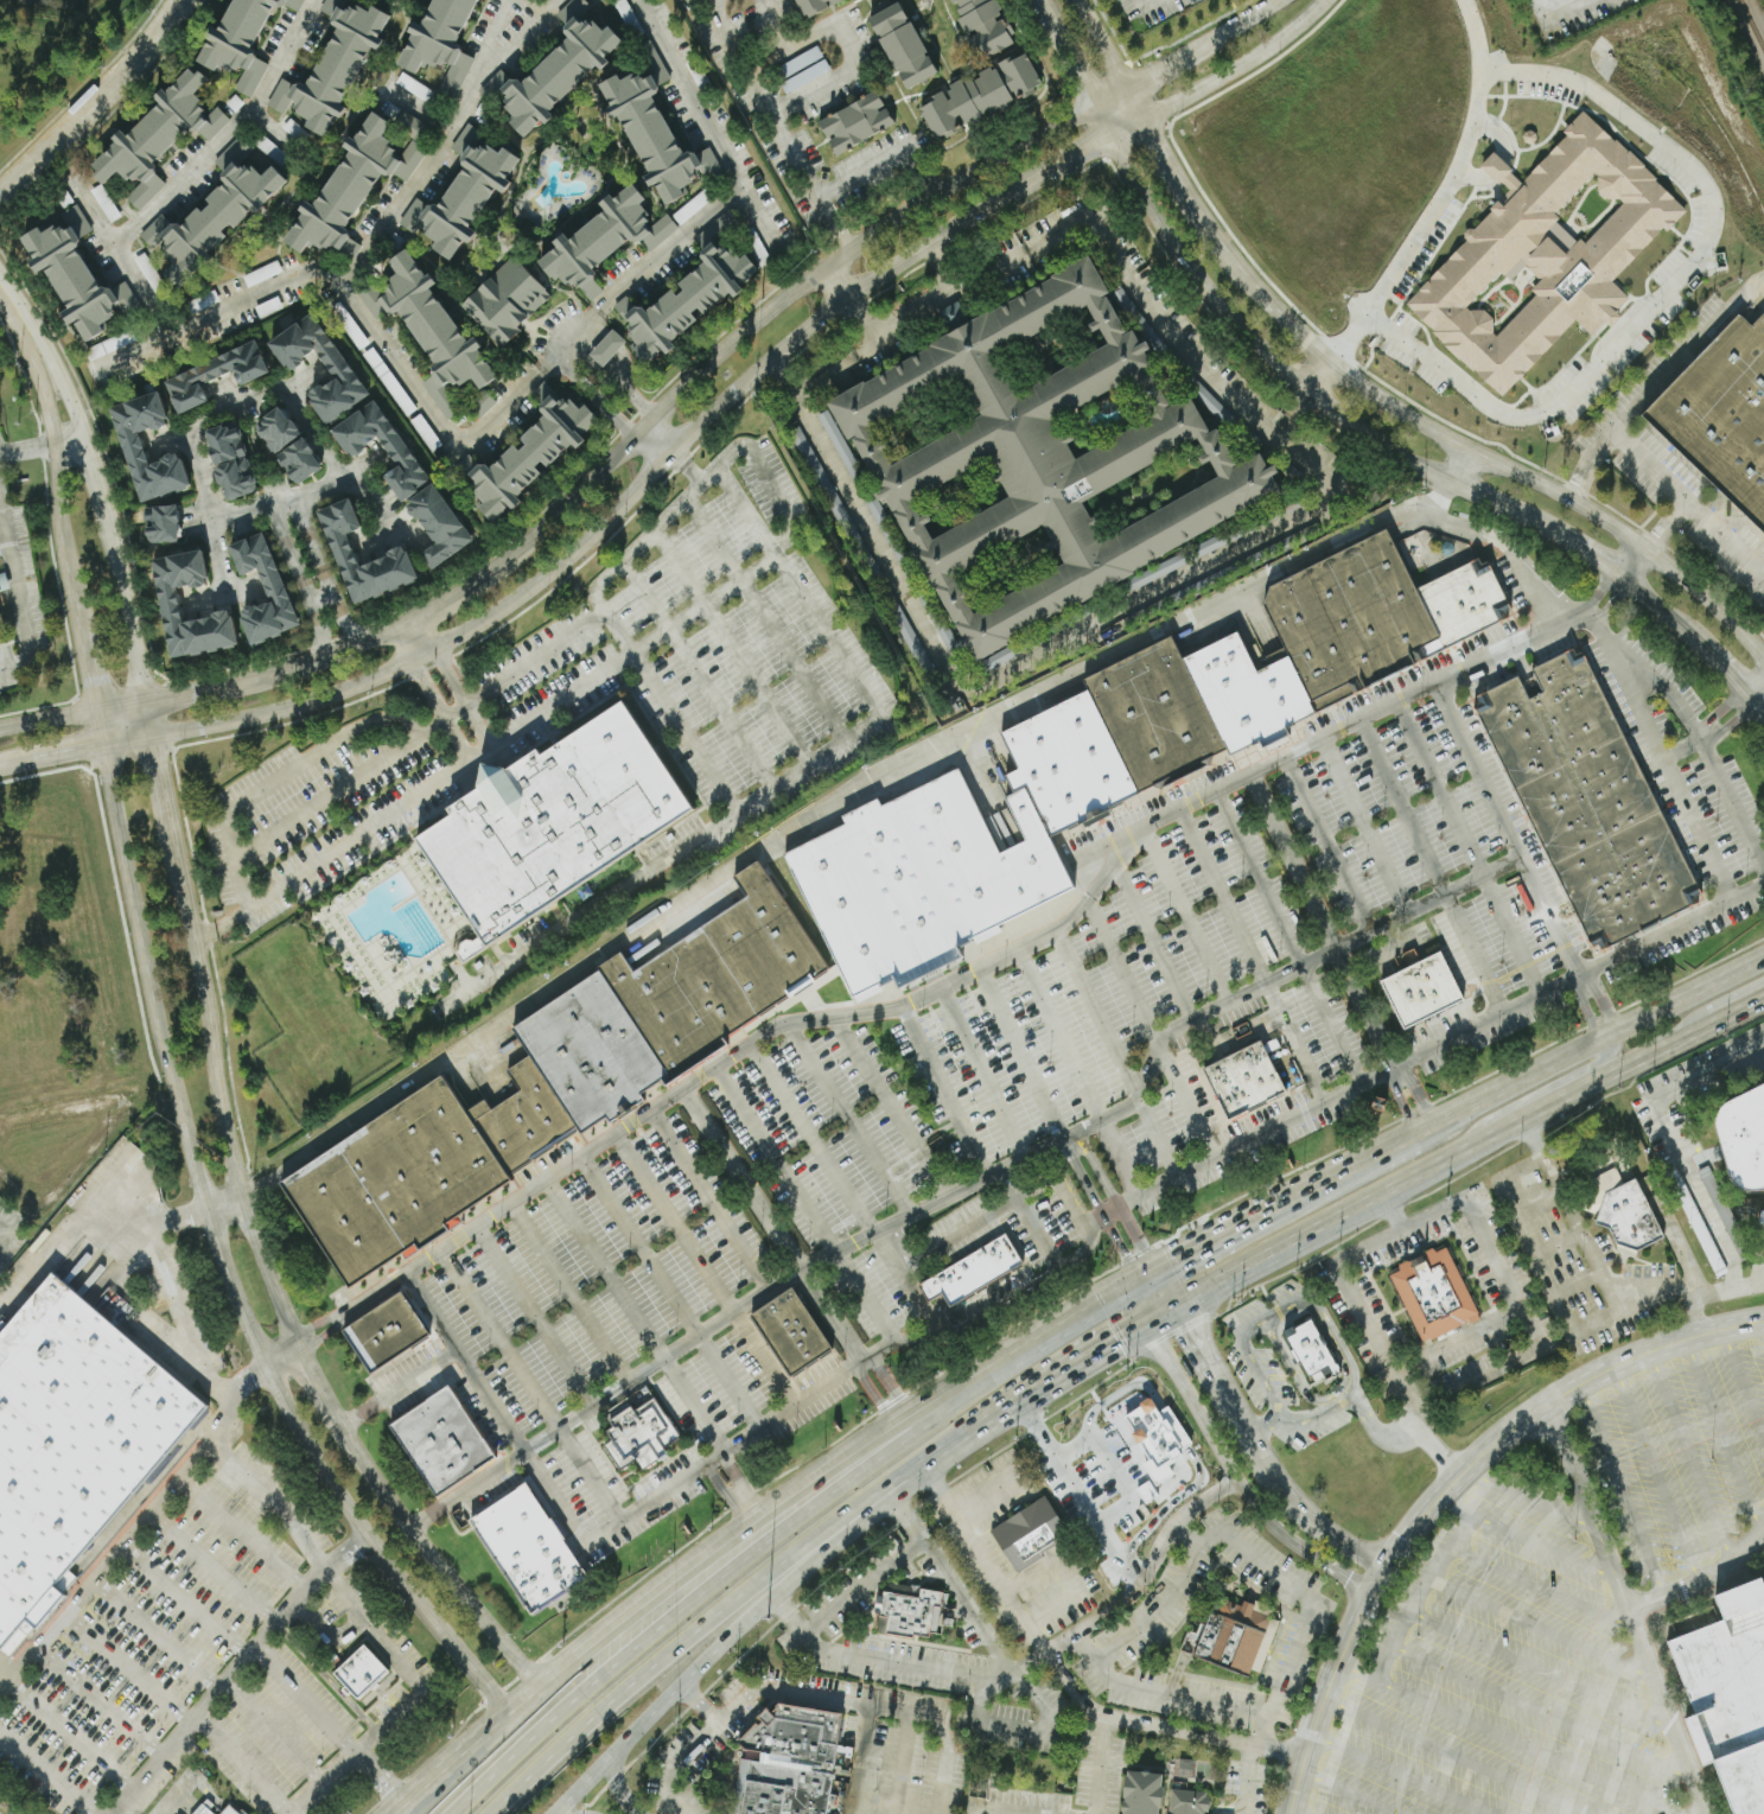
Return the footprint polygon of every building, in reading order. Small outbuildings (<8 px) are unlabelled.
[(216,70),(219,65),(220,65),(243,68),(233,89),(251,98),(267,64),(253,57),(255,43),(272,6),(287,7),(299,13),(305,0),(230,0),(201,62),(216,70)] [(418,73),(423,60),(446,69),(437,88),(456,97),(473,58),(456,51),(478,0),(434,0),(423,24),(416,21),(397,64),(418,73)] [(537,125),(553,117),(556,114),(551,105),(559,102),(588,74),(610,63),(607,56),(624,40),(610,25),(602,29),(587,13),(592,8),(584,0),(570,0),(555,14),(559,18),(568,37),(531,73),(512,83),(500,69),(477,90),(488,101),(498,96),(502,104),(515,117),(509,122),(524,137),(537,125)] [(805,18),(830,8),(828,4),(838,0),(797,0),(805,18)] [(902,0),(890,6),(888,0),(885,0),(871,7),(875,15),(871,17),(906,89),(938,74),(902,0)] [(1016,45),(1007,16),(1003,17),(997,0),(953,0),(963,32),(975,28),(984,56),(1016,45)] [(1015,105),(1020,99),(1022,98),(1040,84),(1028,51),(997,62),(991,65),(972,80),(964,83),(962,80),(946,86),(943,92),(938,93),(921,107),(933,141),(949,135),(961,126),(966,124),(979,120),(980,118),(1015,105)] [(830,70),(824,59),(779,84),(785,95),(830,70)] [(89,166),(105,183),(119,169),(136,186),(125,198),(138,211),(165,184),(149,169),(190,128),(206,143),(229,120),(216,106),(210,112),(193,95),(207,80),(191,65),(158,98),(161,101),(127,135),(123,132),(89,166)] [(601,83),(653,184),(655,183),(666,205),(685,195),(682,188),(699,180),(699,179),(719,168),(708,146),(685,157),(653,94),(661,90),(653,74),(640,80),(636,72),(622,79),(619,74),(601,83)] [(818,119),(827,139),(829,138),(835,152),(895,126),(886,106),(885,107),(878,92),(818,119)] [(284,242),(304,253),(310,242),(319,247),(329,250),(332,244),(342,250),(345,245),(350,225),(381,173),(399,178),(406,182),(424,151),(425,149),(424,141),(428,127),(413,118),(405,149),(383,136),(391,122),(372,110),(356,137),(349,136),(343,146),(348,149),(315,205),(305,199),(301,206),(298,218),(284,242)] [(1499,394),(1405,300),(1511,190),(1502,180),(1498,184),(1479,166),(1494,152),(1513,170),(1511,171),(1521,180),(1586,113),(1682,206),(1611,280),(1626,294),(1588,333),(1573,319),(1499,394)] [(452,260),(463,242),(470,243),(477,230),(473,227),(495,189),(507,192),(512,172),(521,157),(503,147),(500,152),(499,151),(472,144),(472,141),(479,130),(466,123),(450,149),(465,158),(462,167),(439,207),(422,202),(413,198),(398,224),(414,234),(423,236),(433,238),(430,247),(452,260)] [(178,288),(208,259),(206,257),(227,236),(223,231),(230,223),(237,230),(288,180),(273,165),(260,178),(242,159),(252,149),(239,135),(211,163),(228,180),(199,209),(198,208),(177,228),(162,212),(138,235),(152,249),(158,243),(175,260),(163,272),(178,288)] [(539,261),(552,279),(561,277),(567,285),(576,283),(589,301),(602,291),(599,286),(594,268),(627,244),(638,241),(645,250),(651,249),(678,229),(666,213),(651,225),(647,210),(642,203),(646,199),(634,182),(617,195),(606,198),(600,203),(606,211),(569,237),(566,232),(554,241),(556,248),(539,261)] [(139,308),(127,284),(100,287),(80,251),(79,238),(92,231),(77,204),(59,214),(64,223),(64,226),(50,227),(42,232),(39,227),(21,237),(31,255),(32,265),(35,272),(46,271),(67,309),(62,312),(68,324),(75,323),(86,342),(103,332),(102,324),(118,315),(127,314),(139,308)] [(645,366),(663,351),(671,355),(679,337),(698,320),(693,307),(707,313),(729,294),(736,297),(746,288),(755,266),(746,254),(739,257),(734,252),(717,245),(718,244),(725,228),(720,216),(692,239),(699,247),(705,262),(680,283),(686,296),(671,291),(648,310),(632,303),(625,296),(613,306),(626,321),(633,340),(634,342),(629,346),(645,366)] [(496,378),(434,286),(409,248),(389,261),(399,274),(388,281),(393,287),(381,296),(372,284),(357,294),(376,322),(397,308),(438,369),(420,381),(446,420),(462,409),(449,390),(471,375),(480,389),(496,378)] [(461,307),(502,346),(552,294),(512,255),(461,307)] [(972,658),(1284,495),(1272,472),(1262,453),(1238,466),(1219,428),(1211,432),(1192,395),(1173,405),(1145,352),(1148,351),(1137,328),(1129,332),(1091,260),(826,398),(848,440),(851,438),(885,503),(890,501),(972,658)] [(191,314),(218,302),(213,290),(186,303),(191,314)] [(941,329),(965,317),(957,301),(933,313),(941,329)] [(368,397),(314,312),(269,341),(288,370),(317,352),(333,378),(307,395),(326,424),(368,397)] [(1763,314),(1763,316),(1763,533),(1642,414),(1739,313),(1752,325),(1763,314)] [(602,367),(626,342),(612,329),(589,355),(602,367)] [(84,347),(87,358),(132,345),(129,333),(84,347)] [(164,379),(178,414),(209,402),(202,384),(235,371),(241,385),(269,373),(257,342),(164,379)] [(466,480),(480,504),(476,510),(491,520),(512,508),(515,511),(522,501),(521,499),(541,470),(552,469),(561,456),(587,442),(582,434),(589,430),(599,416),(583,405),(580,406),(566,396),(557,401),(548,386),(544,383),(532,390),(544,411),(523,441),(526,444),(502,458),(500,461),(487,467),(479,462),(466,480)] [(481,417),(495,401),(484,391),(470,407),(481,417)] [(138,503),(190,489),(180,453),(147,463),(139,433),(168,425),(159,393),(111,406),(138,503)] [(402,502),(431,484),(376,400),(332,429),(350,458),(379,439),(397,467),(385,475),(402,502)] [(255,420),(268,452),(299,440),(286,407),(255,420)] [(206,430),(224,500),(256,492),(239,428),(227,431),(226,425),(206,430)] [(275,456),(295,486),(323,468),(304,438),(275,456)] [(433,568),(473,542),(435,484),(407,502),(435,544),(422,552),(433,568)] [(358,566),(347,535),(362,529),(351,499),(318,510),(351,605),(418,582),(407,548),(358,566)] [(145,507),(146,543),(180,542),(178,506),(145,507)] [(299,627),(263,533),(229,546),(241,576),(257,570),(269,601),(239,612),(252,645),(299,627)] [(999,734),(1017,769),(1011,772),(1019,790),(1025,787),(1050,836),(1225,749),(1228,756),(1511,613),(1485,561),(1480,565),(1477,559),(1415,590),(1387,533),(1268,592),(1257,597),(1287,657),(1256,673),(1236,631),(1182,658),(1171,637),(1083,681),(1088,690),(999,734)] [(152,559),(168,659),(237,647),(232,613),(181,621),(176,590),(208,584),(203,551),(152,559)] [(1471,698),(1591,953),(1702,899),(1579,647),(1471,698)] [(414,845),(447,820),(441,810),(475,790),(479,766),(501,772),(533,752),(539,759),(622,704),(696,811),(485,948),(414,845)] [(783,855),(854,999),(896,979),(900,989),(964,957),(959,947),(1076,887),(1050,836),(1025,787),(1019,790),(1005,797),(1026,840),(1001,852),(959,766),(881,806),(877,796),(840,815),(845,825),(783,855)] [(756,860),(733,876),(747,897),(632,972),(619,951),(597,966),(600,972),(668,1074),(827,969),(822,962),(796,923),(756,860)] [(1378,981),(1402,1031),(1463,1001),(1439,951),(1378,981)] [(514,1029),(531,1055),(578,1127),(581,1132),(606,1116),(610,1124),(644,1101),(638,1093),(668,1074),(600,972),(514,1029)] [(1202,1069),(1225,1124),(1284,1094),(1266,1055),(1259,1042),(1202,1069)] [(490,1109),(483,1099),(464,1112),(505,1175),(578,1127),(531,1055),(507,1070),(520,1090),(490,1109)] [(349,1287),(279,1182),(440,1076),(505,1175),(509,1180),(459,1214),(463,1221),(406,1259),(402,1253),(349,1287)] [(1722,1107),(1763,1085),(1763,1191),(1747,1194),(1731,1183),(1713,1127),(1722,1107)] [(1615,1167),(1623,1185),(1636,1178),(1667,1237),(1636,1253),(1616,1246),(1606,1228),(1596,1224),(1599,1216),(1575,1209),(1584,1183),(1615,1167)] [(917,1285),(928,1301),(936,1296),(938,1293),(948,1310),(1021,1266),(1004,1235),(926,1279),(917,1285)] [(1384,1275),(1395,1271),(1395,1265),(1403,1260),(1407,1266),(1419,1260),(1418,1253),(1428,1248),(1432,1253),(1443,1248),(1478,1319),(1419,1347),(1384,1275)] [(4,1653),(0,1650),(0,1334),(49,1277),(206,1406),(4,1653)] [(747,1316),(788,1379),(830,1349),(790,1288),(747,1316)] [(340,1329),(364,1373),(428,1335),(400,1294),(340,1329)] [(1280,1337),(1291,1331),(1288,1329),(1306,1318),(1331,1362),(1305,1376),(1280,1337)] [(389,1422),(432,1497),(493,1457),(446,1387),(389,1422)] [(598,1431),(609,1426),(605,1419),(624,1406),(629,1412),(649,1399),(675,1436),(649,1453),(654,1459),(637,1470),(630,1459),(616,1469),(600,1446),(605,1441),(598,1431)] [(1122,1425),(1150,1460),(1152,1458),(1158,1465),(1128,1487),(1107,1458),(1109,1457),(1098,1443),(1122,1425)] [(466,1520),(529,1613),(586,1578),(524,1484),(466,1520)] [(987,1533),(1042,1497),(1072,1538),(1015,1573),(987,1533)] [(1760,1576),(1763,1583),(1763,1813),(1722,1813),(1662,1643),(1724,1618),(1713,1592),(1760,1576)] [(877,1591),(915,1597),(916,1589),(947,1595),(943,1610),(932,1608),(928,1642),(871,1631),(877,1591)] [(1205,1613),(1257,1634),(1243,1679),(1187,1656),(1205,1613)] [(332,1673),(357,1700),(389,1670),(364,1644),(332,1673)] [(845,1782),(839,1813),(733,1813),(732,1813),(740,1758),(759,1761),(760,1751),(745,1749),(739,1740),(757,1721),(759,1724),(763,1720),(758,1716),(768,1706),(772,1711),(777,1706),(776,1705),(779,1701),(843,1712),(838,1744),(853,1746),(849,1767),(851,1767),(849,1775),(833,1772),(830,1780),(845,1782)] [(1194,1761),(1177,1758),(1174,1776),(1191,1779),(1194,1761)] [(1122,1813),(1205,1813),(1208,1794),(1166,1790),(1166,1772),(1127,1769),(1126,1775),(1122,1813)] [(203,1804),(193,1813),(214,1813),(203,1804)] [(228,1805),(238,1813),(218,1813),(228,1805)]
